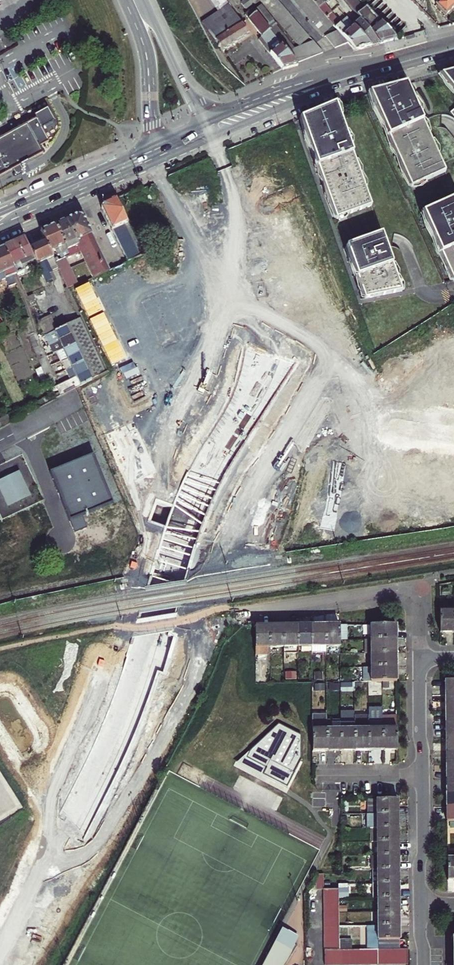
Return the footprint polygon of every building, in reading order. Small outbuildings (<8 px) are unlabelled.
[(225,0),(211,0),(218,12),(228,5),(225,0)] [(255,1),(255,0),(245,0),(241,2),(246,8),(255,1)] [(274,0),(257,0),(297,48),(307,39),(274,0)] [(311,0),(294,0),(324,34),(334,27),(311,0)] [(338,32),(348,44),(354,51),(370,47),(347,18),(340,24),(323,4),(328,0),(311,0),(334,27),(338,32)] [(394,38),(359,0),(344,0),(354,12),(379,44),(395,40),(394,38)] [(393,35),(404,27),(379,0),(361,0),(393,35)] [(418,8),(424,3),(422,0),(411,0),(418,8)] [(436,6),(446,16),(453,8),(453,0),(442,0),(436,6)] [(223,51),(249,34),(228,5),(218,12),(202,23),(214,41),(216,40),(223,51)] [(260,5),(254,11),(278,42),(285,37),(260,5)] [(262,37),(258,39),(279,65),(282,69),(297,66),(296,64),(324,53),(314,41),(297,48),(286,52),(278,42),(254,11),(252,9),(245,15),(262,37)] [(354,12),(347,18),(370,47),(379,44),(354,12)] [(348,44),(338,32),(326,37),(336,48),(348,44)] [(441,75),(453,91),(453,71),(441,75)] [(406,84),(369,93),(411,187),(445,172),(406,84)] [(335,104),(300,119),(335,218),(371,205),(335,104)] [(22,165),(40,155),(38,152),(37,149),(46,144),(40,131),(53,125),(46,111),(32,118),(34,121),(4,136),(0,138),(0,176),(8,172),(22,165)] [(102,210),(112,231),(123,226),(128,223),(115,198),(104,203),(102,210)] [(422,213),(453,281),(453,198),(422,213)] [(109,270),(84,217),(78,215),(66,220),(78,246),(67,251),(69,255),(80,250),(92,278),(109,270)] [(78,246),(66,220),(55,225),(67,251),(78,246)] [(123,226),(128,237),(133,235),(128,223),(123,226)] [(67,251),(55,225),(52,226),(41,231),(45,240),(51,252),(55,250),(57,255),(59,254),(61,259),(63,258),(66,257),(69,255),(67,251)] [(381,234),(346,247),(364,298),(402,291),(381,234)] [(118,242),(128,262),(136,258),(143,255),(133,235),(128,237),(118,242)] [(22,268),(36,262),(41,272),(47,269),(44,262),(53,257),(51,252),(45,240),(29,247),(25,238),(4,247),(16,271),(18,276),(25,273),(22,268)] [(5,288),(13,284),(11,279),(14,277),(12,273),(13,272),(16,271),(4,247),(2,248),(0,249),(0,277),(5,288)] [(60,272),(68,268),(63,258),(61,259),(58,261),(55,262),(60,272)] [(14,307),(25,330),(28,337),(31,335),(33,334),(22,309),(26,307),(24,303),(14,307)] [(40,322),(47,337),(56,333),(58,331),(51,316),(40,322)] [(72,336),(76,345),(81,354),(85,363),(89,372),(93,381),(108,373),(91,336),(83,320),(68,327),(72,336)] [(58,331),(56,333),(60,342),(72,336),(68,327),(58,331)] [(72,336),(60,342),(64,350),(76,345),(72,336)] [(40,352),(36,342),(34,342),(31,344),(34,350),(36,354),(40,352)] [(69,360),(81,354),(76,345),(64,350),(69,360)] [(46,376),(44,371),(40,362),(36,354),(34,350),(30,352),(41,378),(46,376)] [(36,354),(40,362),(44,360),(40,352),(36,354)] [(68,371),(85,363),(81,354),(69,360),(64,362),(68,371)] [(40,362),(44,371),(48,369),(44,360),(40,362)] [(72,381),(89,372),(85,363),(68,371),(72,381)] [(53,379),(48,369),(44,371),(46,376),(48,381),(53,379)] [(76,389),(93,381),(89,372),(72,381),(76,389)] [(57,388),(53,379),(48,381),(52,390),(57,388)] [(60,394),(57,388),(52,390),(55,395),(57,399),(68,393),(67,391),(60,394)] [(48,405),(57,400),(57,399),(55,395),(46,400),(48,405)] [(21,418),(32,413),(30,408),(19,413),(21,418)] [(12,423),(21,418),(19,413),(18,412),(8,416),(12,423)] [(12,423),(8,416),(0,420),(0,421),(3,428),(12,423)] [(94,456),(51,473),(69,519),(82,514),(113,502),(94,456)] [(0,481),(0,490),(8,507),(31,497),(20,472),(0,481)] [(82,514),(69,519),(75,534),(87,529),(82,514)] [(439,611),(440,633),(453,633),(453,611),(439,611)] [(328,625),(314,626),(314,647),(329,647),(328,625)] [(343,625),(328,625),(329,647),(343,647),(343,639),(343,625)] [(375,625),(375,639),(396,639),(396,625),(375,625)] [(272,648),(272,626),(257,626),(257,648),(272,648)] [(286,626),(272,626),(272,648),(286,648),(286,626)] [(287,626),(286,626),(286,648),(286,654),(300,654),(300,648),(299,626),(296,626),(287,626)] [(314,626),(299,626),(300,648),(314,647),(314,626)] [(375,639),(375,653),(397,653),(396,639),(375,639)] [(397,653),(375,653),(375,667),(397,667),(397,653)] [(383,682),(397,682),(397,667),(375,667),(375,682),(383,682)] [(446,681),(446,695),(453,695),(453,681),(446,681)] [(339,690),(339,692),(353,692),(354,684),(327,683),(327,686),(314,685),(314,690),(339,690)] [(453,709),(453,695),(446,695),(446,709),(453,709)] [(446,709),(446,723),(453,723),(453,709),(446,709)] [(341,721),(342,752),(355,751),(355,730),(355,712),(341,712),(341,721)] [(327,725),(327,752),(342,752),(341,721),(327,721),(327,725)] [(369,729),(369,751),(384,751),(384,729),(383,722),(369,722),(369,729)] [(300,761),(301,735),(278,723),(234,765),(286,789),(300,761)] [(313,752),(327,752),(327,725),(313,725),(313,752)] [(355,730),(355,751),(369,751),(369,729),(355,730)] [(384,729),(384,751),(398,751),(398,729),(384,729)] [(398,800),(372,801),(373,814),(398,814),(398,800)] [(371,828),(377,828),(398,828),(398,814),(373,814),(371,814),(371,828)] [(377,828),(377,842),(398,842),(398,828),(377,828)] [(377,842),(377,856),(398,856),(398,842),(377,842)] [(377,856),(378,870),(399,870),(398,856),(377,856)] [(399,870),(378,870),(374,870),(374,884),(378,884),(399,884),(399,870)] [(378,884),(378,898),(399,898),(399,884),(378,884)] [(326,964),(410,964),(409,949),(341,950),(341,889),(326,889),(326,964)] [(378,898),(378,912),(399,912),(399,898),(378,898)] [(378,926),(399,926),(399,912),(378,912),(378,926)] [(399,926),(378,926),(369,926),(369,941),(399,941),(399,926)] [(280,929),(262,964),(284,964),(298,938),(280,929)]
